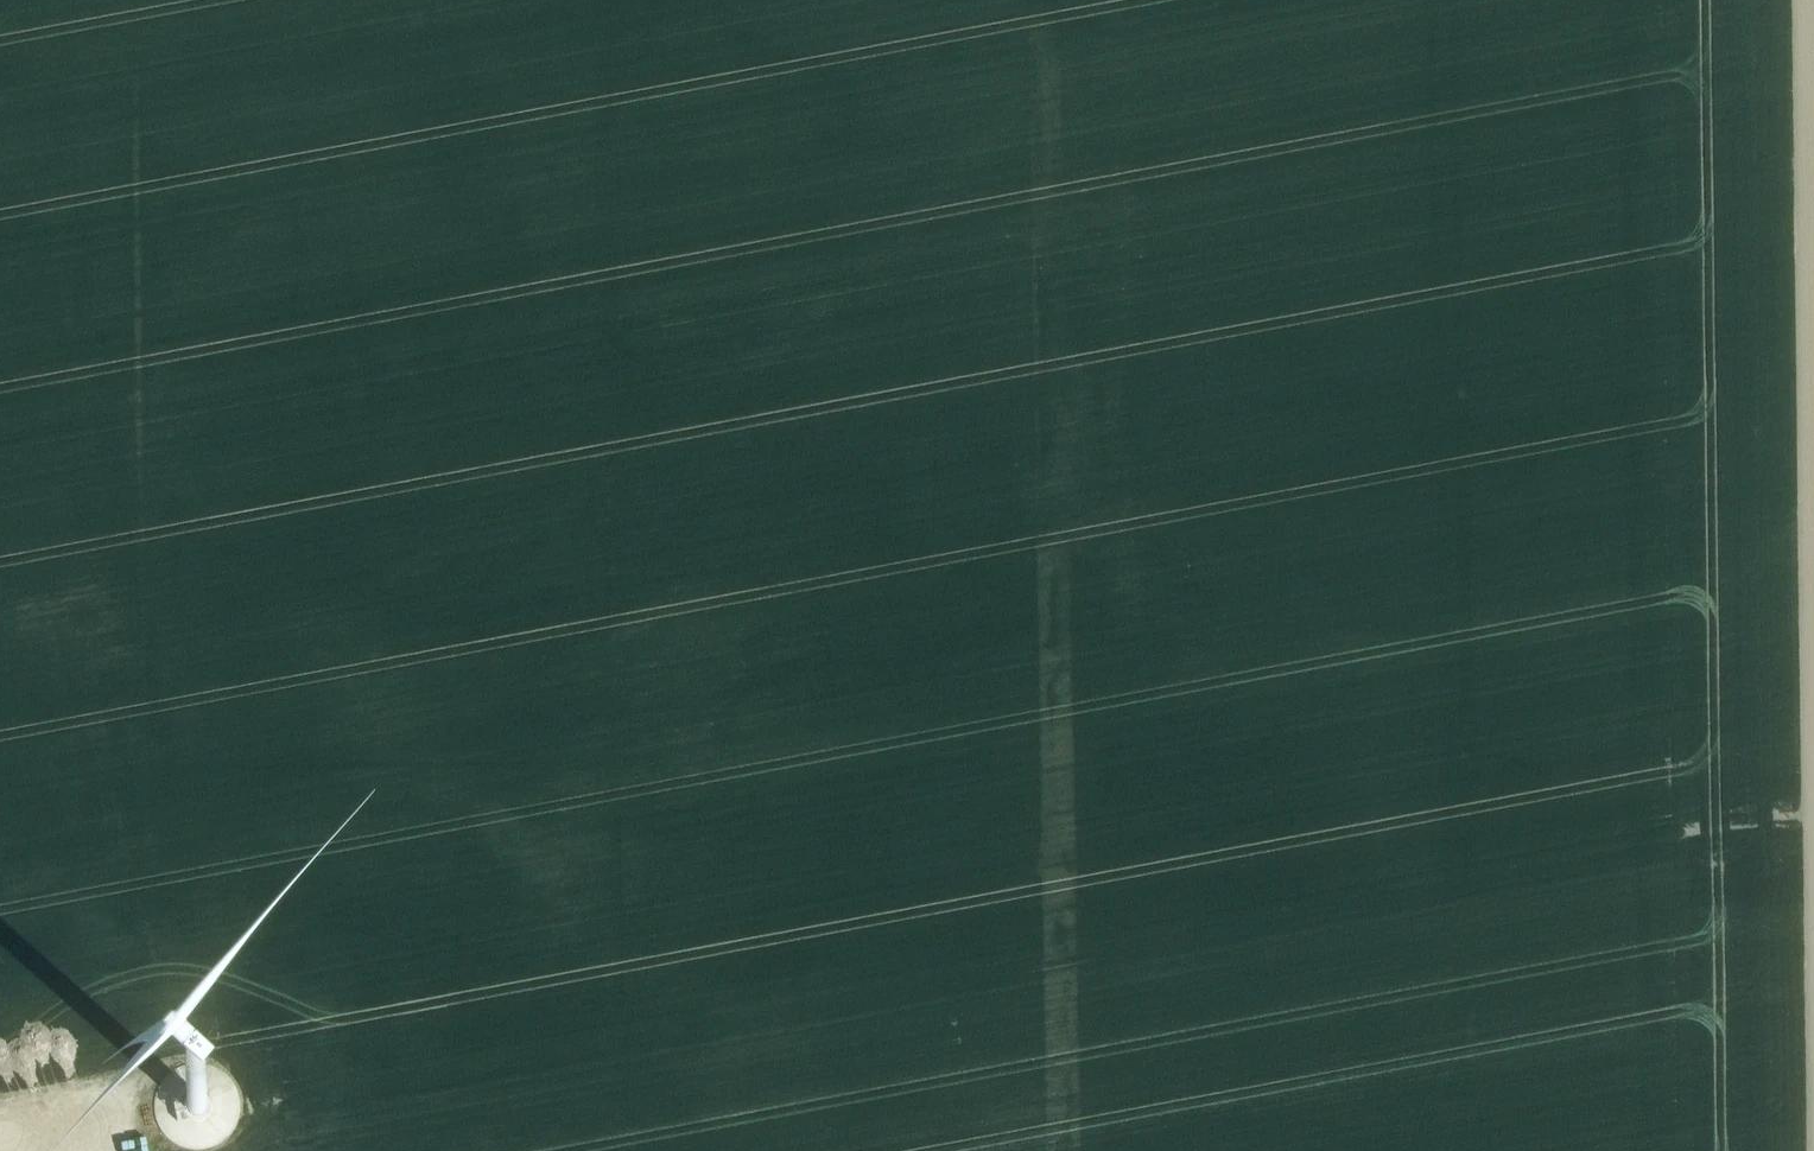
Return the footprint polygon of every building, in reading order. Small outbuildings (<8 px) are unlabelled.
[(188,1106),(188,1107),(188,1108),(188,1110),(188,1111),(189,1112),(190,1113),(190,1114),(191,1115),(192,1115),(193,1116),(194,1116),(195,1117),(196,1117),(198,1117),(199,1117),(200,1116),(201,1116),(203,1115),(204,1114),(205,1113),(206,1112),(206,1111),(207,1110),(207,1109),(207,1108),(207,1107),(207,1106),(207,1105),(207,1104),(206,1103),(206,1101),(205,1100),(204,1100),(203,1099),(201,1098),(200,1098),(199,1097),(198,1097),(196,1097),(195,1097),(194,1098),(193,1098),(192,1099),(191,1099),(190,1100),(190,1101),(189,1102),(188,1103),(188,1104),(188,1106)]
